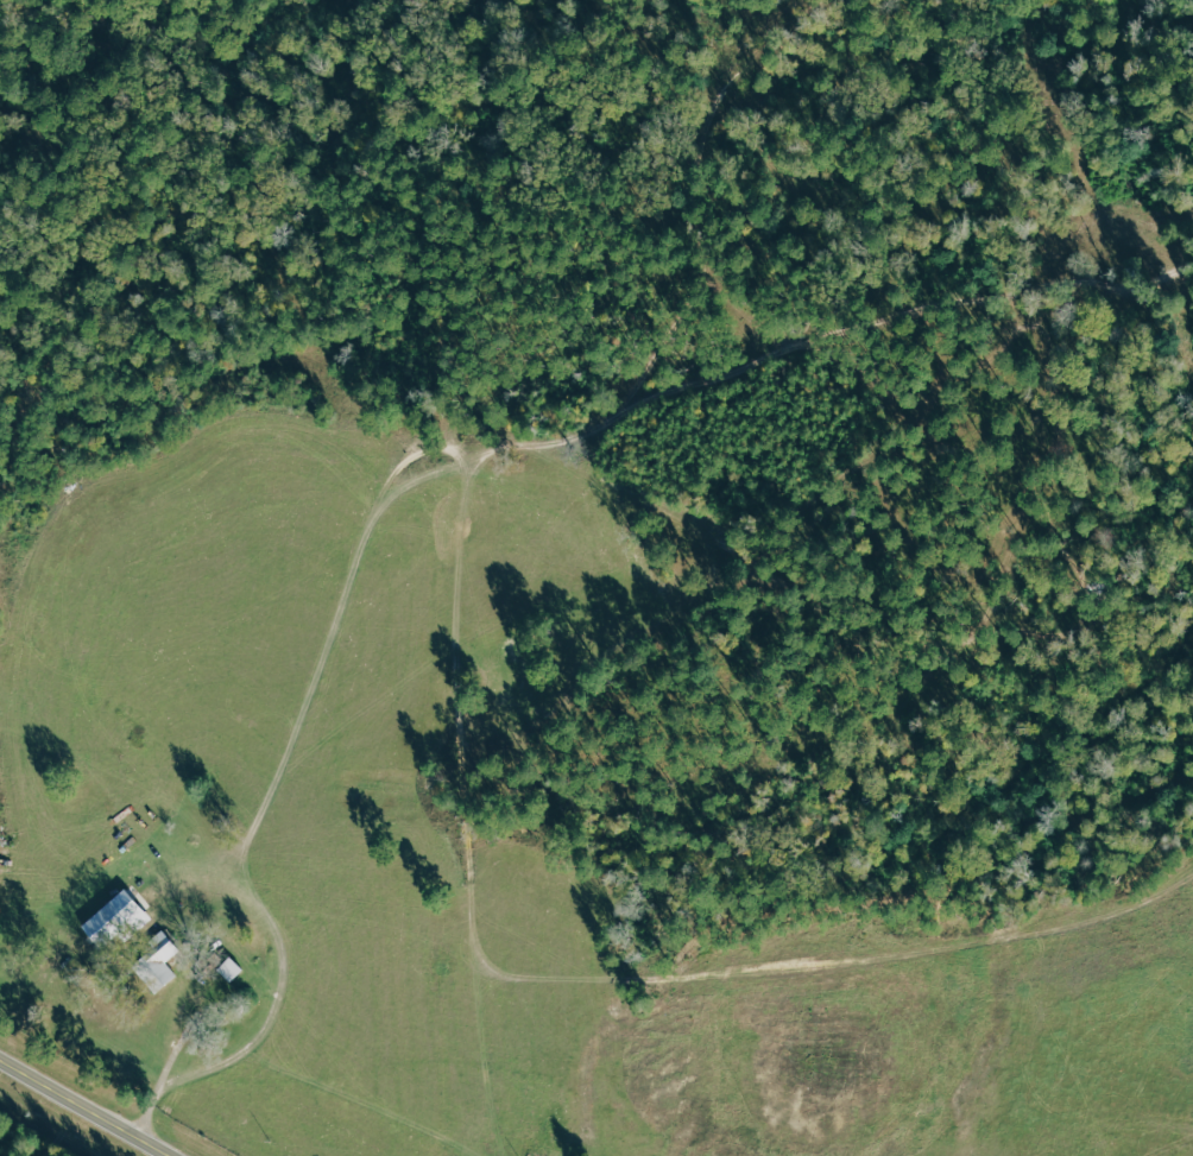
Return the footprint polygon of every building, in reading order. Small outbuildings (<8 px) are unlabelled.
[(106,949),(123,938),(126,942),(158,921),(137,890),(88,923),(106,949)]
